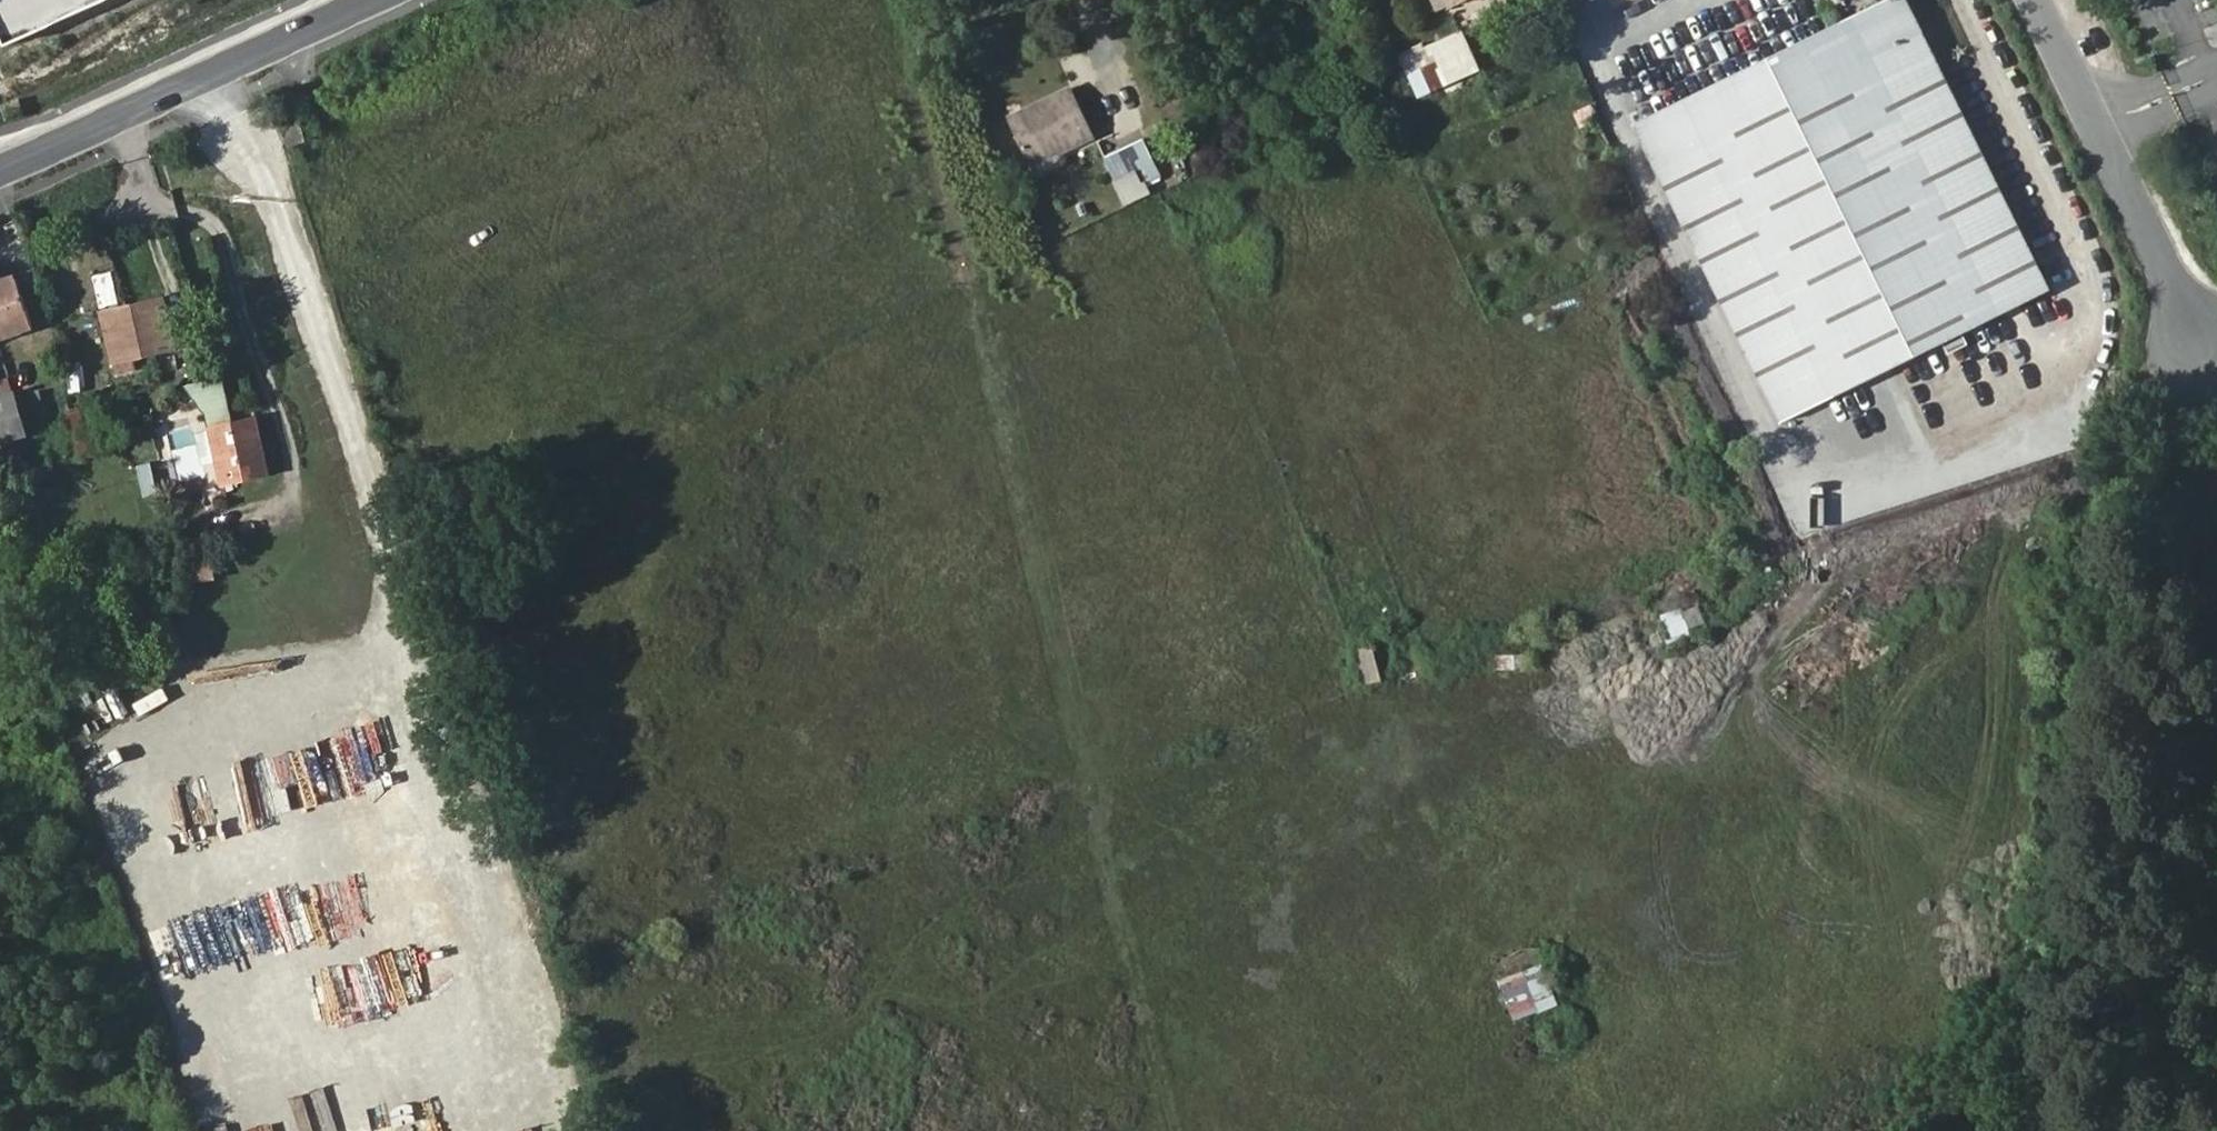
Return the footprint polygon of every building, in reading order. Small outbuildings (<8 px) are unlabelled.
[(8,40),(97,0),(0,0),(0,23),(8,40)] [(1438,14),(1451,8),(1447,0),(1432,0),(1438,14)] [(1451,8),(1469,0),(1447,0),(1451,8)] [(1906,0),(1888,0),(1634,121),(1774,411),(2042,283),(1906,0)] [(1476,66),(1462,34),(1431,47),(1434,52),(1426,55),(1423,46),(1401,56),(1419,97),(1462,78),(1460,73),(1476,66)] [(1460,73),(1462,78),(1478,71),(1476,66),(1460,73)] [(1011,119),(1029,156),(1055,143),(1059,149),(1094,131),(1074,88),(1011,119)] [(289,113),(300,108),(296,96),(284,100),(289,113)] [(1104,153),(1116,177),(1154,160),(1141,136),(1104,153)] [(31,327),(14,277),(0,281),(0,337),(31,327)] [(106,313),(119,362),(175,349),(162,299),(106,313)] [(42,368),(45,378),(62,374),(58,362),(42,368)] [(82,383),(87,401),(122,391),(116,373),(82,383)] [(202,425),(232,415),(219,374),(189,384),(202,425)] [(22,453),(5,398),(0,400),(0,461),(22,453)] [(268,473),(254,419),(210,429),(224,485),(226,484),(268,473)] [(189,423),(165,431),(181,480),(205,472),(189,423)] [(0,461),(0,487),(12,484),(9,472),(26,467),(22,453),(0,461)] [(142,496),(157,494),(151,461),(136,464),(142,496)] [(169,555),(173,585),(215,579),(211,550),(169,555)] [(1666,640),(1703,628),(1696,605),(1659,616),(1666,640)] [(1361,683),(1382,679),(1374,643),(1354,647),(1361,683)] [(1497,979),(1513,1022),(1558,1005),(1542,963),(1497,979)]
